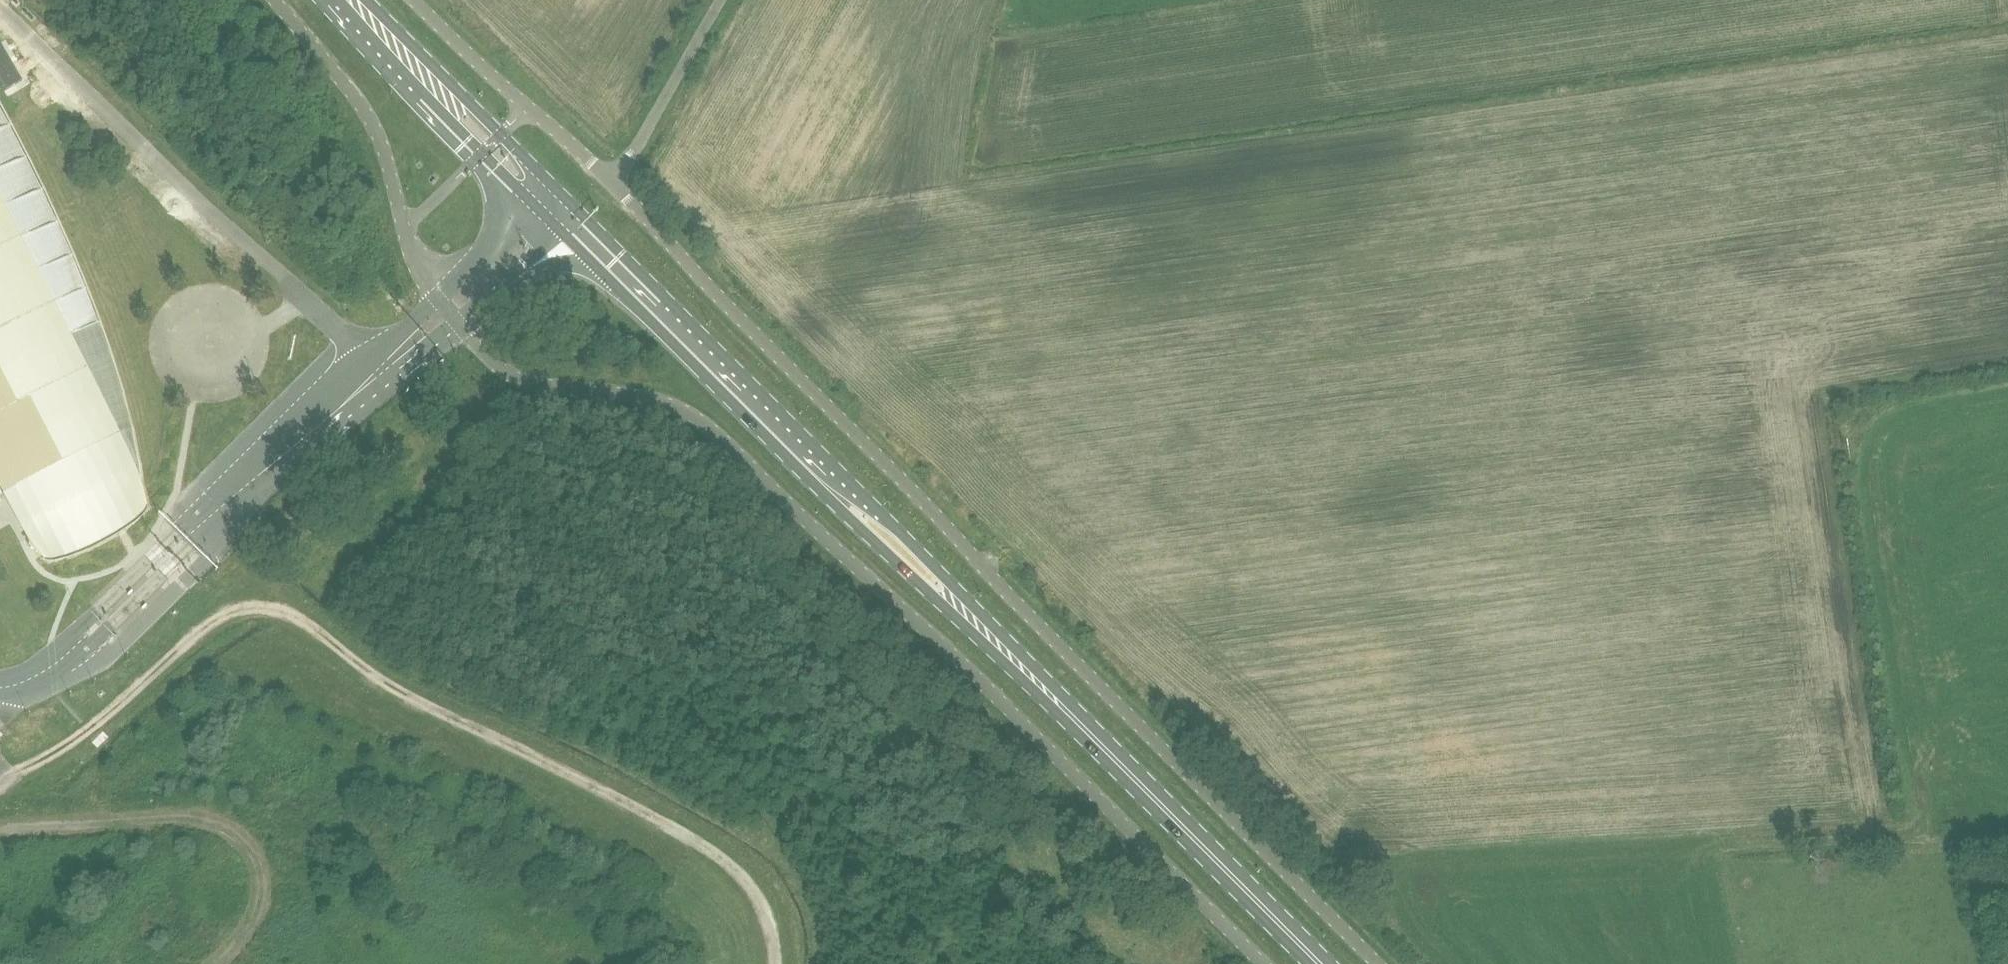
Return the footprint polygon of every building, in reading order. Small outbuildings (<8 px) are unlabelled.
[(2,87),(4,90),(21,80),(1,45),(0,43),(0,83),(2,87)] [(2,494),(26,535),(44,556),(143,504),(138,465),(130,427),(122,391),(111,356),(99,322),(88,294),(73,257),(58,222),(42,189),(26,157),(10,125),(0,107),(0,495),(2,494)]
